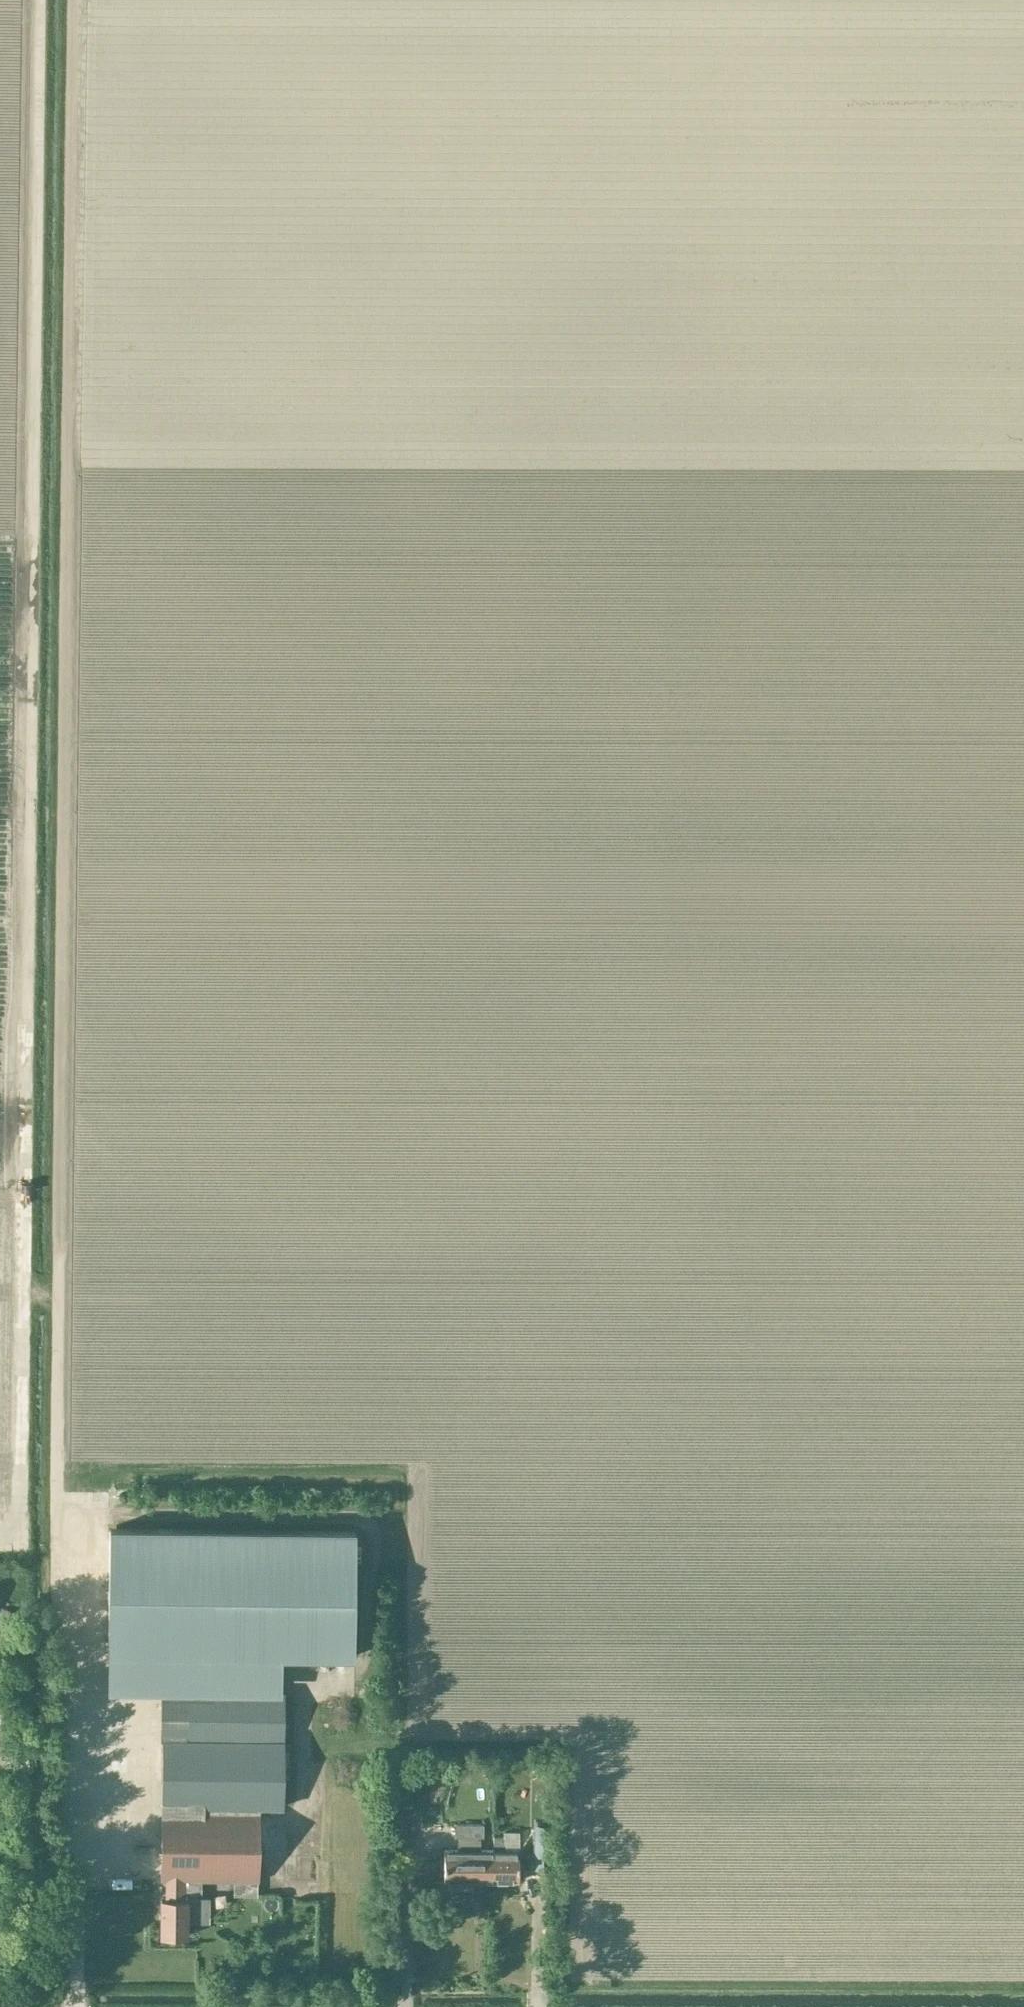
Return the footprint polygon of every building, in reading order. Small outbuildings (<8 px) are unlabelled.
[(353,1653),(354,1527),(108,1525),(107,1651),(163,1652),(163,1689),(186,1689),(209,1689),(209,1652),(281,1653),(353,1653)] [(282,1689),(186,1689),(163,1689),(160,1803),(160,1878),(164,1878),(164,1898),(159,1898),(159,1934),(185,1934),(186,1899),(199,1899),(200,1878),(254,1879),(255,1804),(281,1804),(282,1689)] [(480,1848),(478,1835),(482,1835),(482,1823),(454,1822),(454,1835),(458,1835),(456,1848),(443,1848),(443,1879),(483,1879),(483,1856),(487,1856),(487,1848),(480,1848)] [(537,1827),(537,1867),(549,1867),(549,1827),(537,1827)] [(517,1879),(517,1849),(517,1830),(502,1830),(502,1835),(492,1835),(492,1848),(487,1848),(487,1856),(483,1856),(483,1879),(517,1879)]
